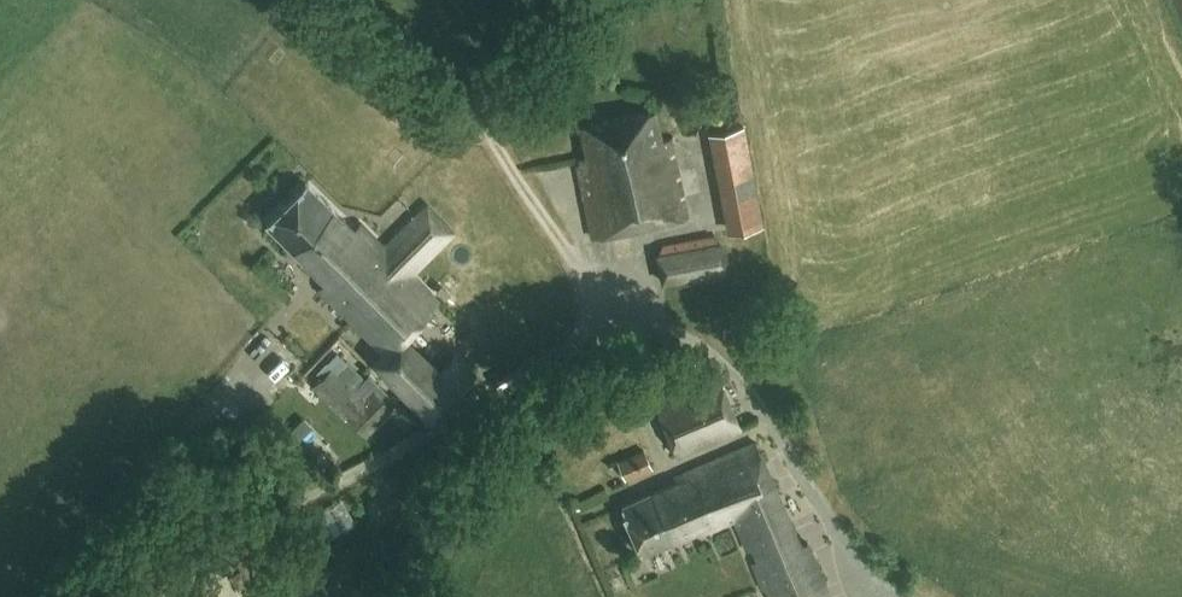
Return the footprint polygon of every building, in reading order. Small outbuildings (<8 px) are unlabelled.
[(582,164),(578,165),(594,234),(686,213),(668,139),(661,140),(654,110),(580,127),(587,156),(581,158),(582,164)] [(742,124),(715,130),(735,230),(762,225),(742,124)] [(320,288),(384,352),(403,335),(436,301),(409,274),(452,231),(426,205),(383,247),(359,222),(352,229),(306,182),(266,223),(326,282),(320,288)] [(664,245),(659,252),(664,280),(673,286),(718,278),(724,268),(719,241),(712,236),(664,245)] [(438,367),(403,335),(384,352),(376,360),(435,416),(476,372),(453,351),(438,367)] [(325,361),(317,370),(322,374),(312,386),(345,416),(346,416),(365,434),(392,407),(384,399),(387,395),(366,376),(365,378),(346,361),(336,371),(325,361)] [(656,399),(680,454),(739,429),(715,373),(656,399)] [(711,528),(735,519),(763,587),(767,586),(771,596),(829,596),(806,542),(798,545),(755,444),(688,471),(711,528)] [(642,450),(618,460),(626,478),(650,467),(642,450)] [(711,528),(688,471),(683,473),(685,478),(622,503),(641,551),(696,529),(698,533),(711,528)]
